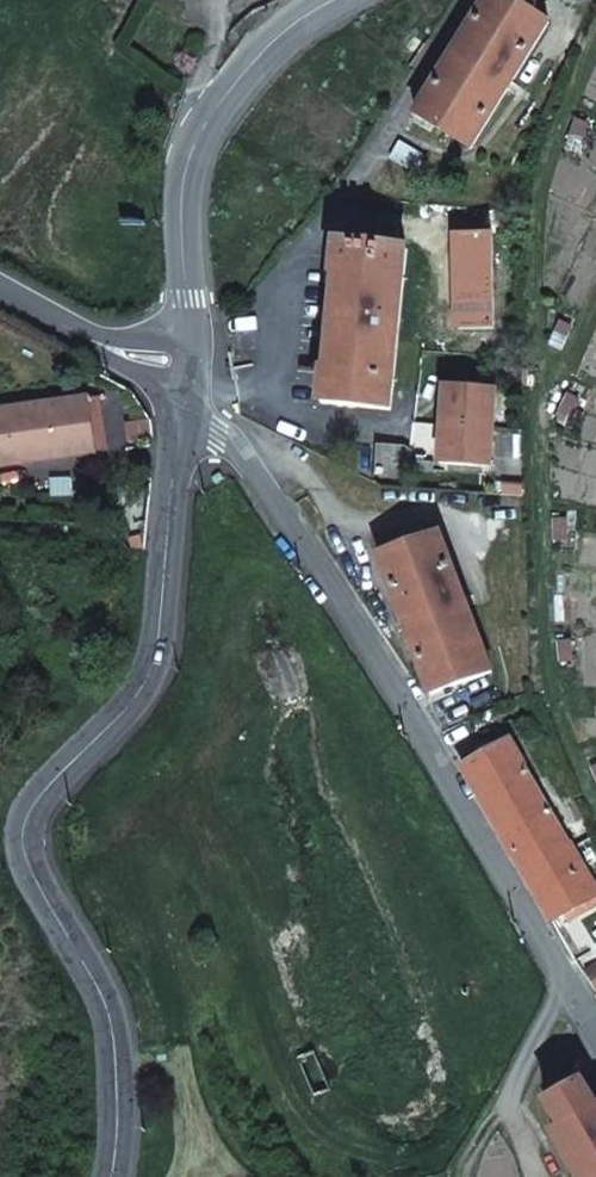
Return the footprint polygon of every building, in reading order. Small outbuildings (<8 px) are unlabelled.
[(416,115),(434,126),(429,134),(463,156),(468,147),(471,149),(508,90),(516,96),(522,87),(512,82),(549,23),(547,22),(551,14),(529,0),(512,0),(511,0),(487,0),(464,37),(458,34),(440,63),(446,66),(416,115)] [(583,116),(574,135),(584,140),(594,122),(583,116)] [(415,171),(425,157),(401,141),(392,156),(415,171)] [(337,276),(327,371),(324,370),(321,404),(391,411),(408,250),(337,243),(334,276),(337,276)] [(514,269),(515,248),(502,248),(503,269),(514,269)] [(472,275),(473,254),(438,252),(436,273),(472,275)] [(559,329),(570,334),(575,323),(564,318),(559,329)] [(445,386),(442,424),(493,426),(496,389),(445,386)] [(573,414),(583,396),(572,390),(562,408),(573,414)] [(106,449),(100,399),(88,400),(88,398),(57,402),(57,404),(15,410),(15,408),(0,410),(0,465),(22,462),(22,460),(64,454),(64,456),(95,452),(95,450),(106,449)] [(442,424),(440,463),(491,466),(493,426),(442,424)] [(411,447),(377,445),(376,484),(383,488),(409,489),(411,447)] [(506,481),(505,492),(525,493),(525,481),(506,481)] [(557,516),(557,536),(569,536),(569,515),(557,516)] [(399,632),(406,630),(431,695),(443,690),(447,699),(492,682),(488,673),(491,672),(467,607),(477,604),(473,595),(464,599),(439,534),(437,535),(433,526),(395,540),(399,550),(379,557),(397,604),(390,607),(399,632)] [(561,639),(564,660),(576,658),(573,637),(561,639)] [(462,766),(526,875),(572,848),(509,739),(502,743),(499,737),(476,751),(479,756),(462,766)] [(526,875),(553,923),(572,912),(576,918),(595,907),(595,890),(572,848),(526,875)] [(552,1133),(578,1176),(595,1176),(595,1101),(584,1080),(546,1102),(561,1128),(552,1133)]
